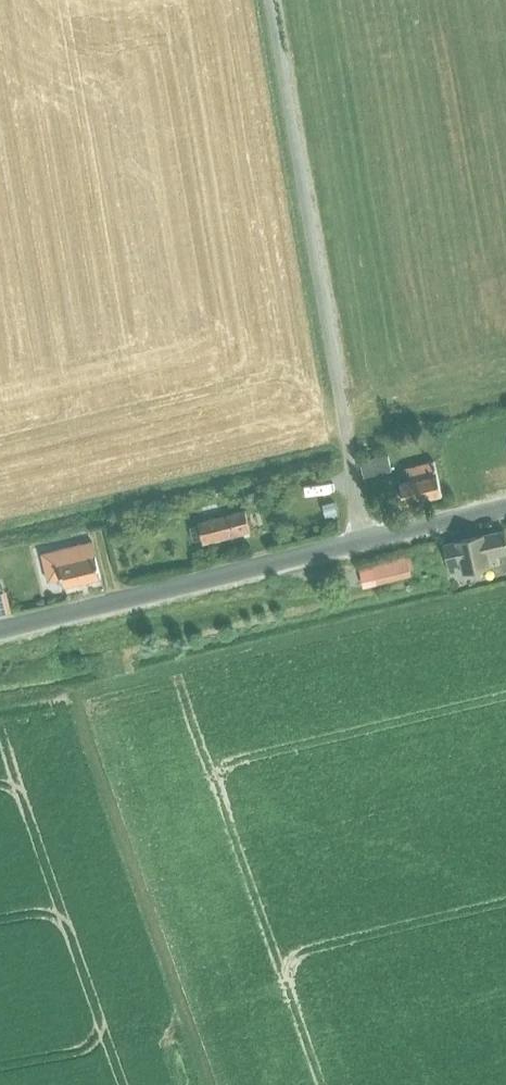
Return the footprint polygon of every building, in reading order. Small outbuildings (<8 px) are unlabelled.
[(358,461),(362,476),(390,468),(386,454),(358,461)] [(399,483),(404,503),(441,495),(433,461),(403,468),(406,481),(399,483)] [(197,522),(202,542),(248,531),(243,511),(197,522)] [(449,574),(505,561),(505,540),(504,530),(483,535),(483,534),(456,540),(456,541),(443,544),(449,574)] [(70,550),(55,554),(58,566),(63,586),(98,578),(90,545),(70,550)] [(370,563),(373,576),(408,568),(405,555),(370,563)]
